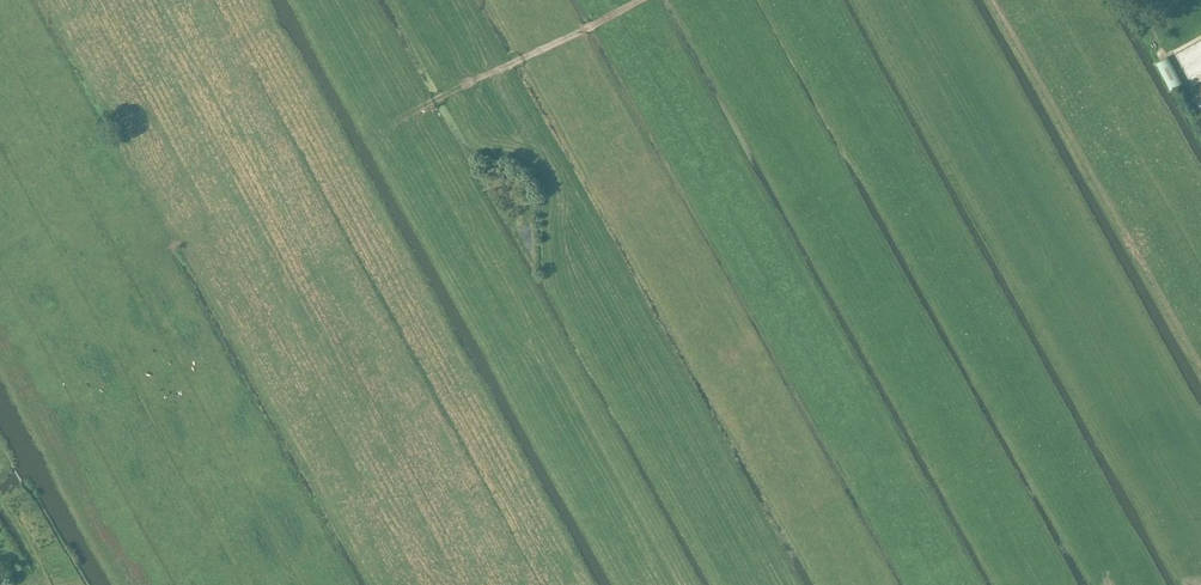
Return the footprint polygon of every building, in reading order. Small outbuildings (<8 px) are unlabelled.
[(1190,79),(1200,73),(1200,40),(1176,54),(1190,79)] [(1156,63),(1170,90),(1174,88),(1182,83),(1168,57),(1167,57),(1160,61),(1156,63)]
